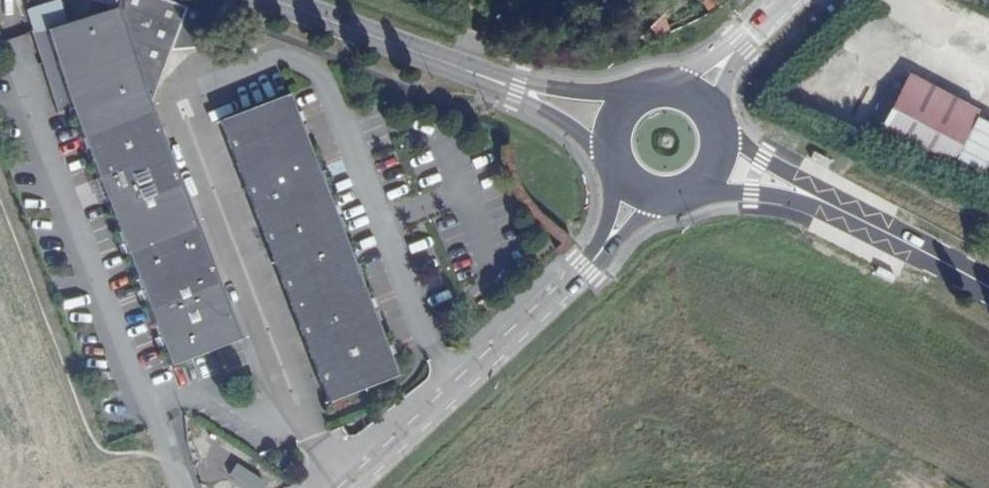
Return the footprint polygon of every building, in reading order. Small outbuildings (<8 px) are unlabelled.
[(34,0),(22,0),(31,29),(49,24),(44,6),(34,0)] [(192,6),(175,0),(119,0),(118,2),(49,24),(31,29),(57,106),(69,103),(167,359),(240,332),(150,97),(158,93),(192,6)] [(291,89),(221,115),(328,396),(399,370),(291,89)] [(890,113),(882,127),(951,163),(968,130),(899,94),(890,113)] [(877,106),(857,145),(871,150),(882,127),(890,113),(877,106)] [(229,473),(252,487),(258,487),(263,480),(237,462),(229,473)]
